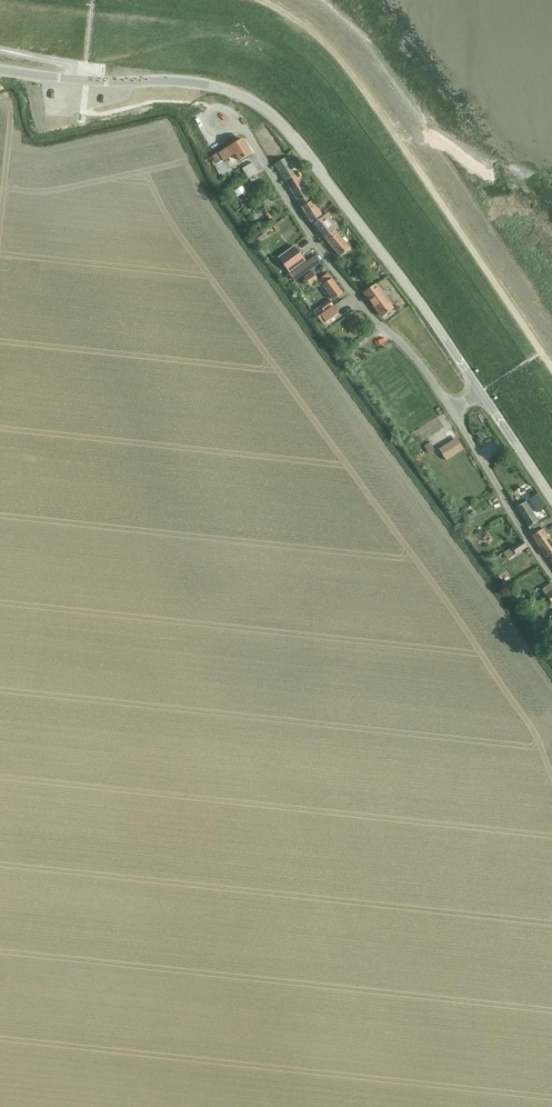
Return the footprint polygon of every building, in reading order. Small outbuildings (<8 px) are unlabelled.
[(242,139),(214,156),(219,164),(236,154),(240,161),(251,154),(242,139)] [(287,180),(296,174),(286,158),(275,164),(286,180),(287,180)] [(253,163),(243,169),(249,179),(255,175),(259,173),(253,163)] [(296,174),(287,180),(294,193),(304,186),(299,178),(302,176),(300,172),(296,174)] [(313,200),(304,186),(294,193),(302,207),(311,223),(322,215),(313,200)] [(262,209),(271,204),(265,194),(257,200),(262,209)] [(335,230),(338,227),(327,214),(314,224),(325,238),(335,230)] [(335,230),(325,238),(340,256),(351,248),(335,231),(339,228),(338,227),(335,230)] [(282,255),(279,258),(290,272),(293,270),(305,261),(301,255),(299,252),(295,246),(282,255)] [(307,261),(289,274),(294,281),(312,268),(307,261)] [(312,271),(303,277),(311,288),(320,282),(323,285),(320,287),(324,294),(327,291),(333,299),(342,292),(335,282),(327,273),(318,279),(312,271)] [(383,316),(393,308),(376,285),(365,293),(383,316)] [(349,308),(356,301),(351,296),(344,303),(349,308)] [(317,310),(314,312),(317,316),(320,314),(333,305),(329,300),(317,310)] [(338,314),(333,306),(318,317),(323,325),(338,314)] [(486,437),(480,430),(477,433),(483,440),(486,437)] [(429,454),(434,450),(430,442),(424,446),(429,454)] [(456,454),(464,449),(462,446),(459,442),(453,446),(448,450),(445,445),(443,447),(439,449),(446,460),(456,454)] [(529,500),(537,513),(546,507),(537,495),(529,500)] [(498,496),(485,505),(489,511),(502,502),(498,496)] [(526,502),(517,507),(529,527),(538,521),(526,502)] [(551,559),(551,542),(543,529),(532,536),(546,558),(549,556),(551,559)] [(523,540),(505,552),(509,559),(527,547),(523,540)] [(542,589),(547,596),(551,592),(551,583),(549,584),(542,589)]
